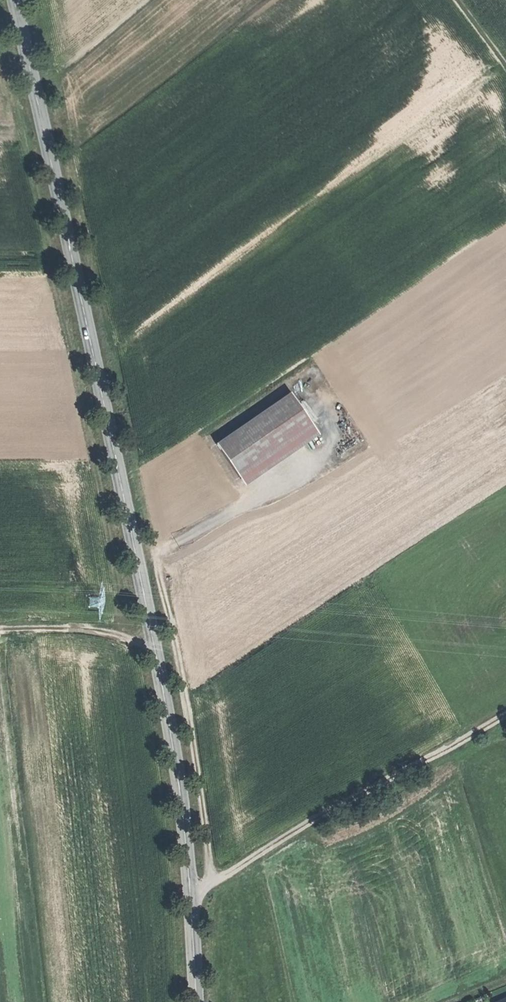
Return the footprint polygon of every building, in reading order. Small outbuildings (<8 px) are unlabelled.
[(220,450),(243,484),(318,433),(294,399),(220,450)]
